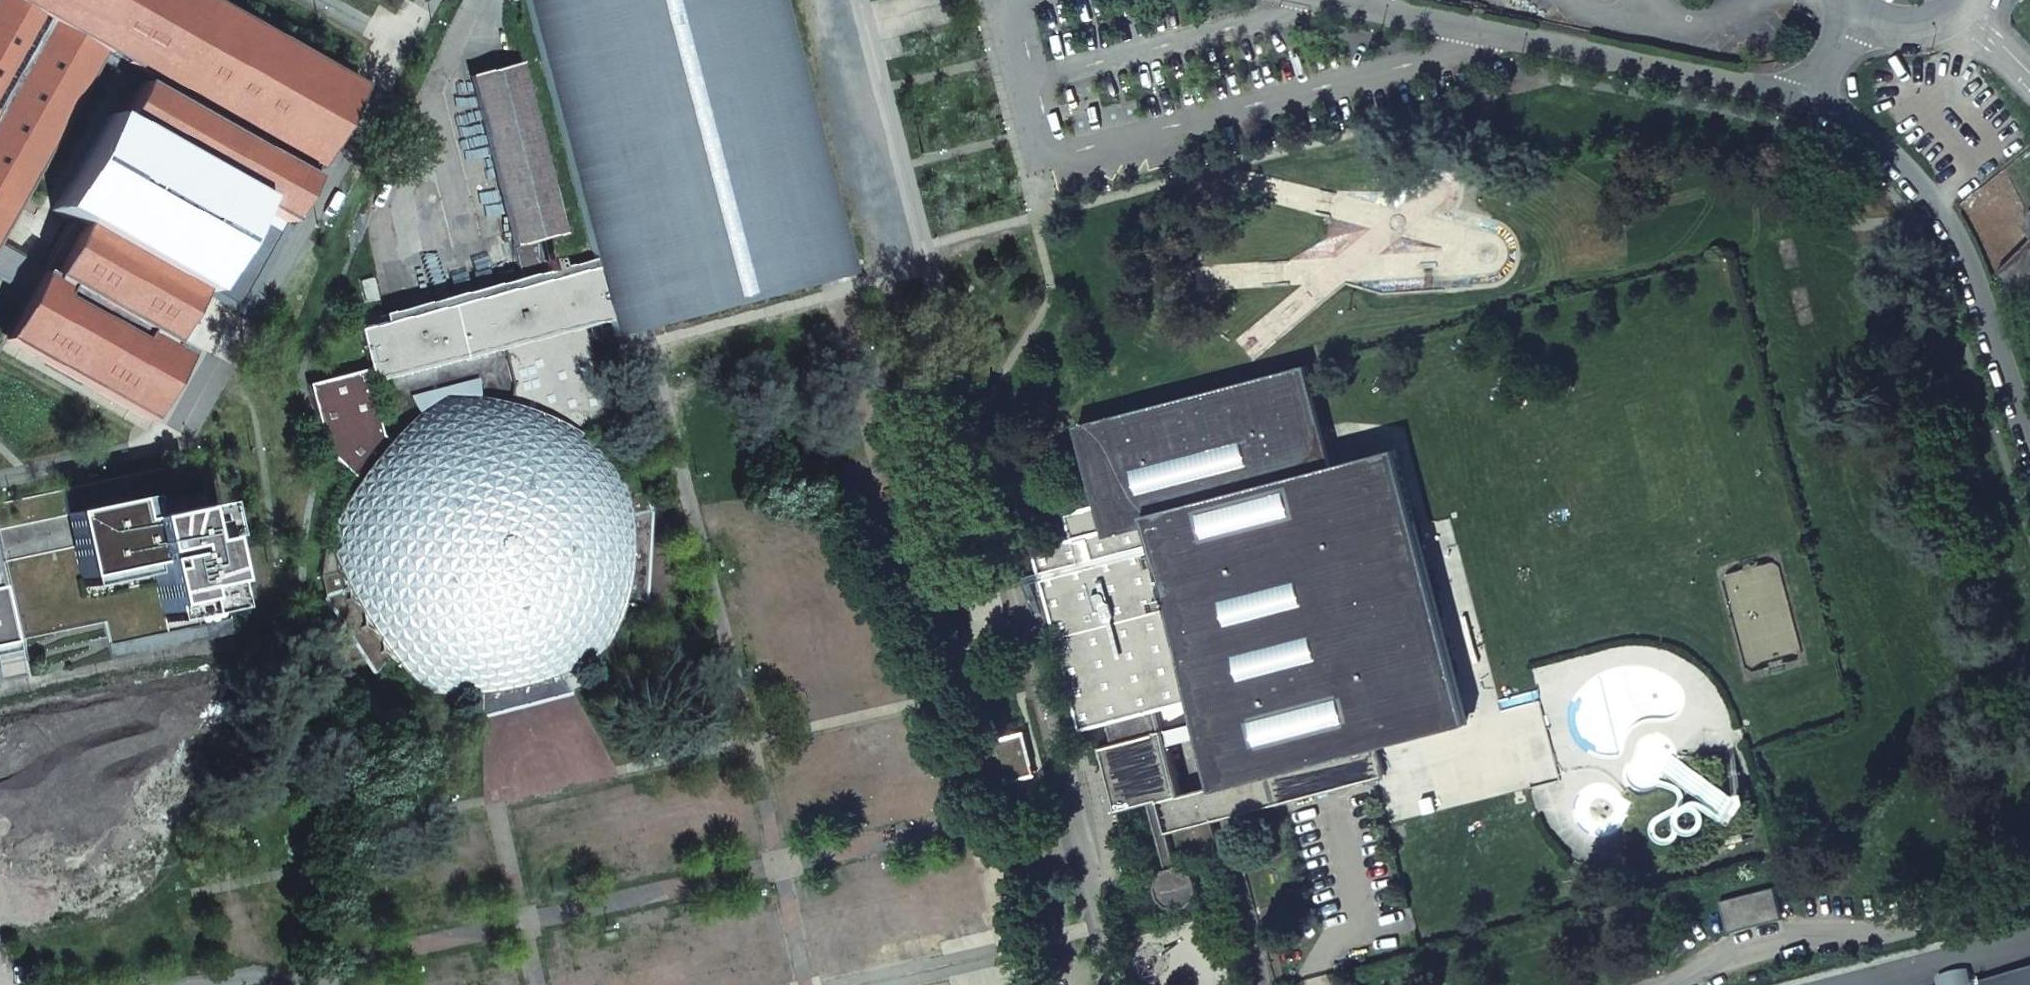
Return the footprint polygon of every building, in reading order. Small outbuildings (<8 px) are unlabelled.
[(104,54),(151,79),(134,115),(119,110),(63,214),(85,229),(56,278),(47,274),(9,339),(156,422),(196,354),(177,342),(209,293),(240,307),(288,219),(296,223),(358,87),(204,0),(0,0),(0,235),(104,54)] [(595,260),(611,322),(615,337),(859,273),(787,0),(525,0),(595,260)] [(565,234),(520,64),(471,78),(516,247),(565,234)] [(403,674),(433,681),(432,685),(464,689),(462,692),(462,716),(482,716),(571,694),(570,693),(588,683),(573,660),(596,639),(599,642),(614,614),(618,615),(624,596),(645,603),(650,511),(632,469),(612,477),(609,468),(606,470),(591,445),(584,440),(609,421),(607,416),(584,329),(611,322),(595,260),(560,270),(557,259),(546,262),(550,273),(548,274),(539,242),(516,249),(524,280),(384,316),(386,324),(359,331),(369,370),(309,385),(325,452),(357,482),(343,509),(343,539),(338,539),(332,540),(329,551),(323,550),(320,577),(325,597),(374,675),(389,659),(405,670),(403,674)] [(1998,275),(2029,307),(2029,244),(1998,275)] [(361,282),(366,302),(378,299),(373,279),(361,282)] [(1374,780),(1385,777),(1378,744),(1468,720),(1398,453),(1333,470),(1305,367),(1078,426),(1080,433),(1083,432),(1102,504),(1064,514),(1071,540),(1033,550),(1081,731),(1108,725),(1112,744),(1121,778),(1110,784),(1117,813),(1149,804),(1167,869),(1163,871),(1160,876),(1158,877),(1158,878),(1156,882),(1156,885),(1156,891),(1156,892),(1156,895),(1162,904),(1164,906),(1171,909),(1175,910),(1180,910),(1187,908),(1192,905),(1195,902),(1198,896),(1199,894),(1199,888),(1199,887),(1199,883),(1198,881),(1194,873),(1187,868),(1181,867),(1178,866),(1169,834),(1374,780)] [(216,485),(80,516),(97,589),(155,579),(166,629),(245,611),(216,485)] [(12,653),(0,601),(0,655),(12,653)] [(1036,776),(1026,732),(972,747),(983,790),(1036,776)] [(1775,887),(1720,901),(1728,933),(1783,919),(1775,887)] [(1970,984),(2029,984),(2029,969),(1970,984)]
